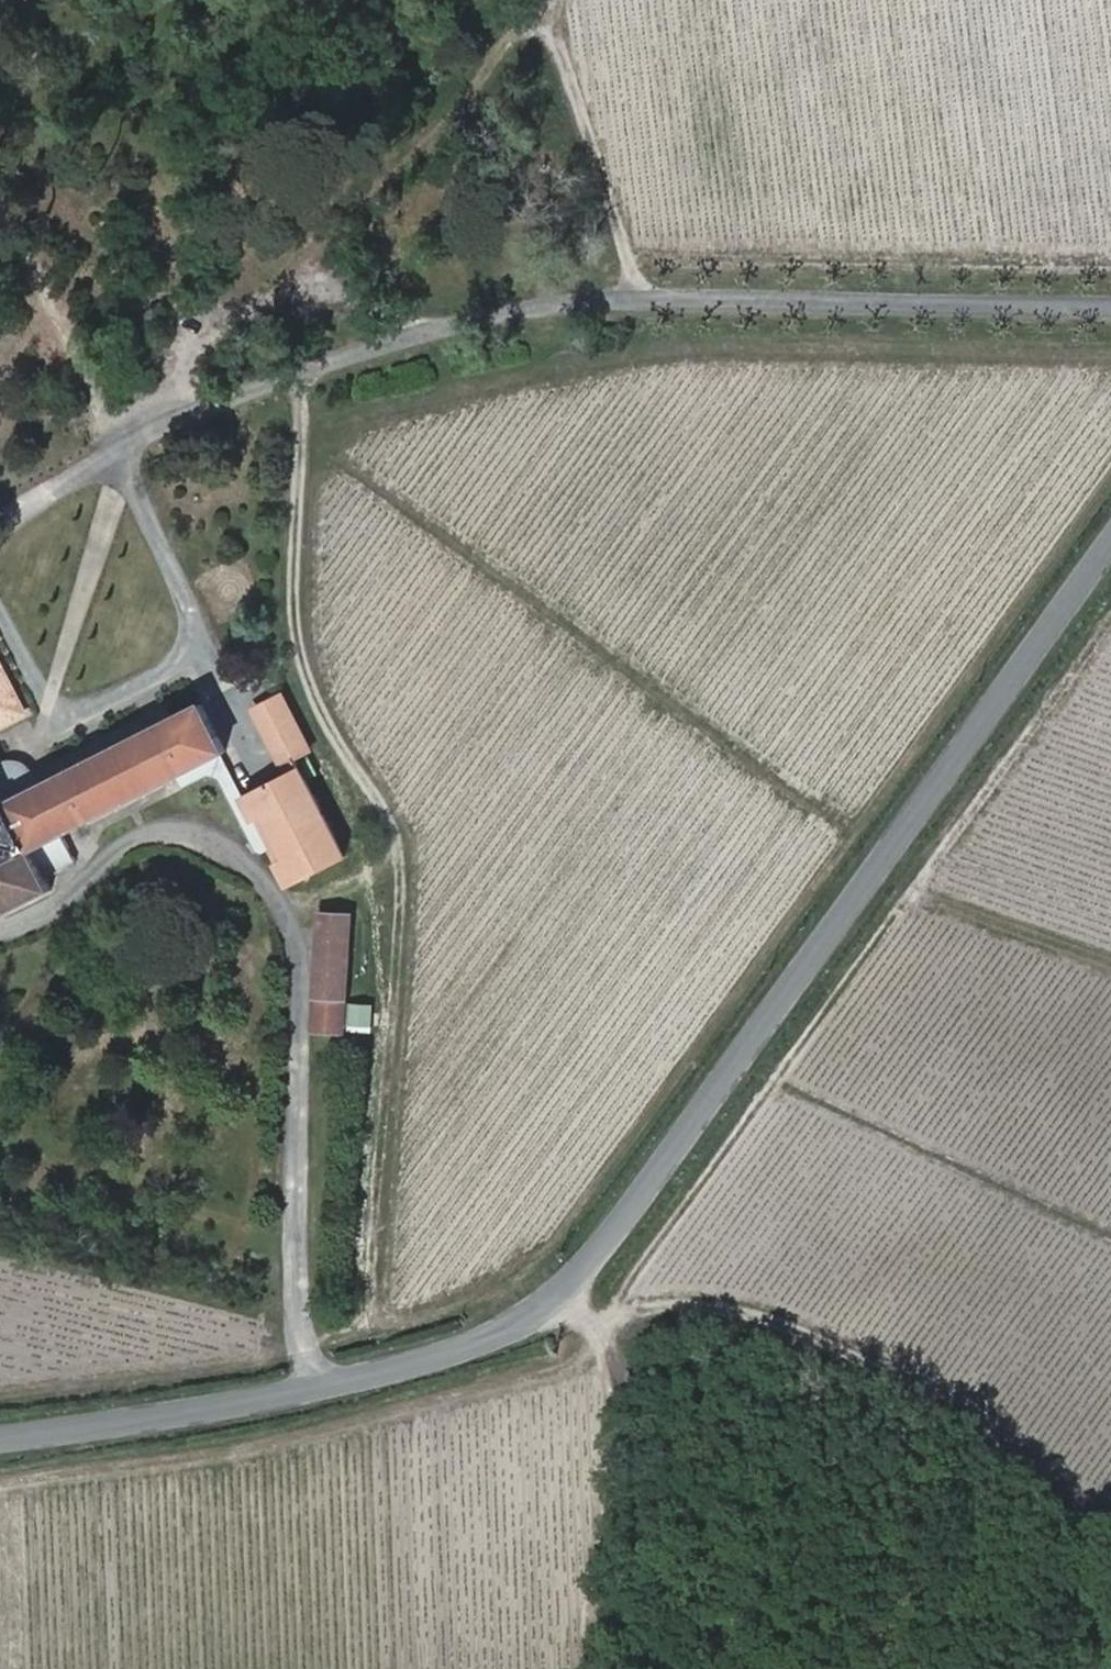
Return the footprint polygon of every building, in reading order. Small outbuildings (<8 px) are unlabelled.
[(15,691),(0,663),(0,698),(15,691)] [(311,744),(285,687),(260,699),(286,757),(298,751),(311,744)] [(15,691),(0,698),(0,705),(7,716),(24,708),(15,691)] [(63,884),(56,869),(87,854),(74,827),(229,747),(205,697),(157,721),(151,709),(31,771),(29,768),(23,761),(17,759),(8,759),(1,761),(0,759),(0,916),(63,884)] [(286,757),(289,766),(302,760),(298,751),(286,757)] [(344,848),(302,760),(289,766),(246,787),(290,877),(344,848)] [(340,1027),(349,910),(319,908),(311,1026),(314,1026),(340,1027)] [(349,1027),(376,1029),(378,1001),(351,999),(349,1027)]
